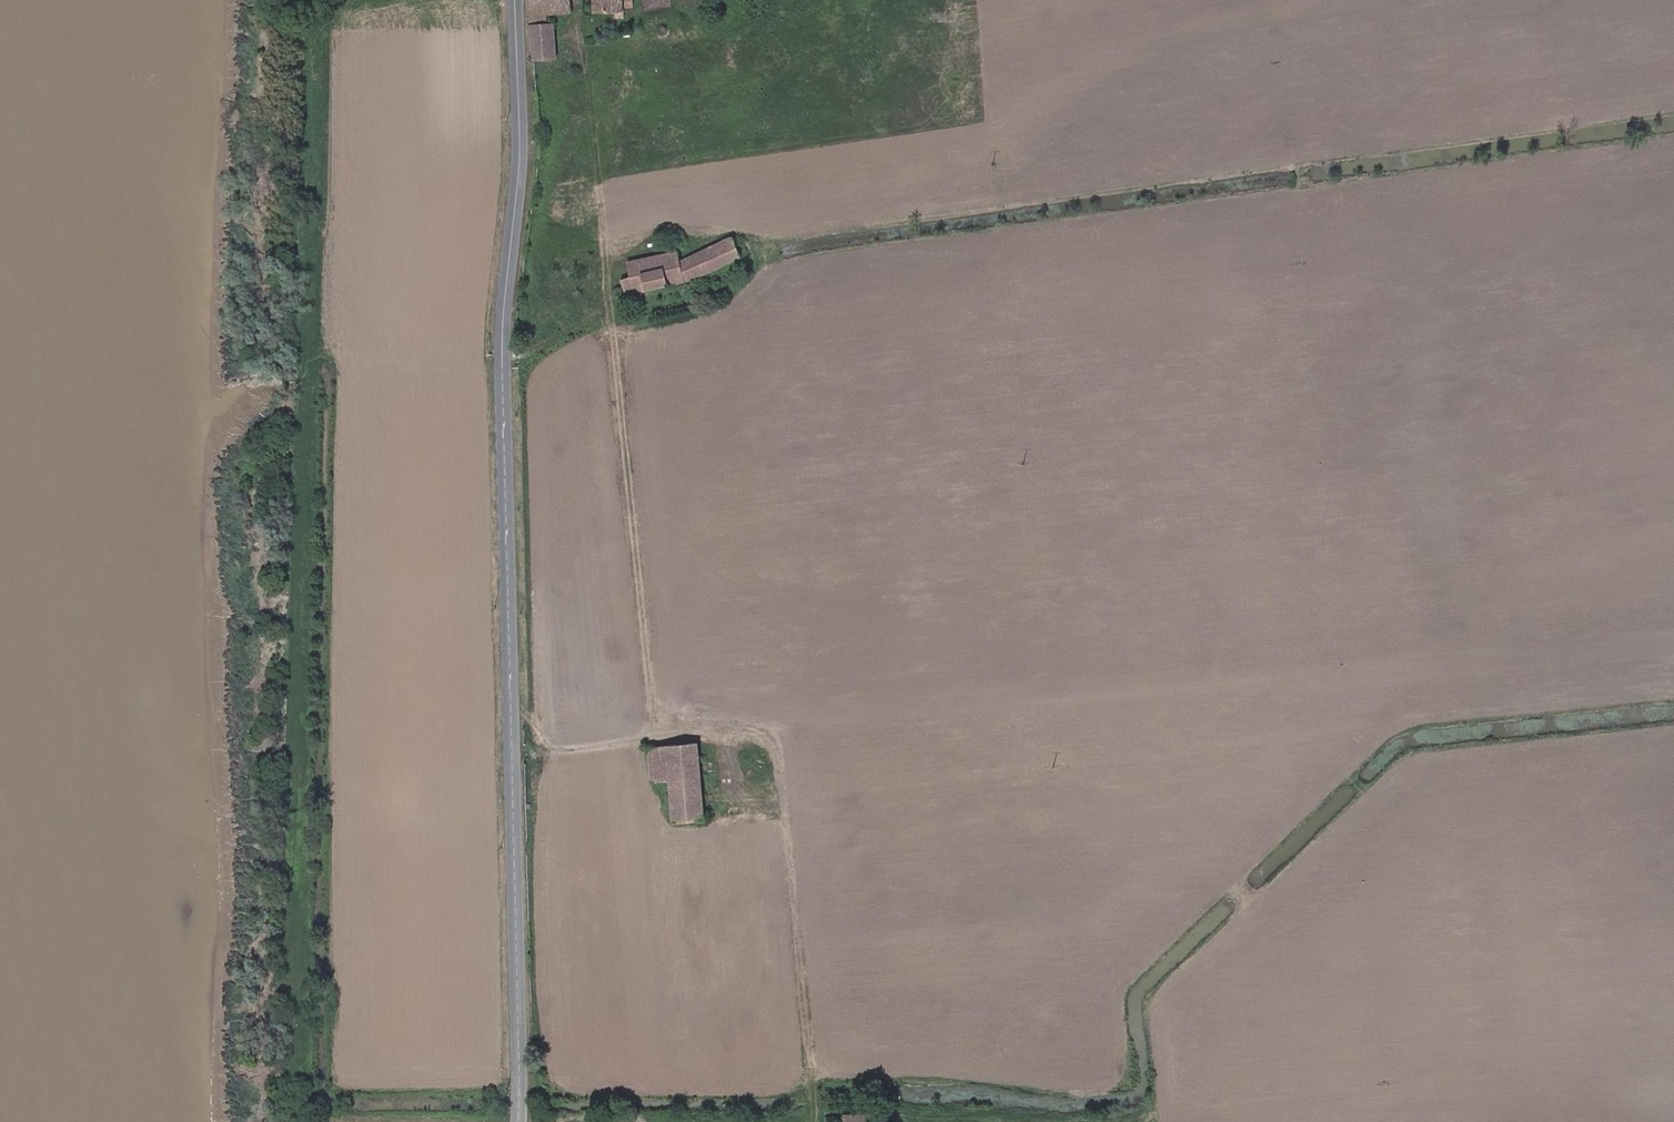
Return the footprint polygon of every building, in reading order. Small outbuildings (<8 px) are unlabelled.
[(529,25),(545,24),(545,13),(544,0),(528,0),(529,25)] [(545,13),(569,12),(568,0),(544,0),(545,13)] [(592,13),(615,13),(615,20),(623,20),(622,9),(622,0),(592,0),(592,13)] [(622,9),(631,9),(631,0),(622,0),(622,9)] [(545,24),(529,25),(532,58),(552,57),(551,24),(545,24)] [(731,240),(682,261),(687,280),(739,259),(731,240)] [(621,281),(625,296),(679,283),(685,281),(680,262),(677,252),(625,264),(628,280),(621,281)] [(705,821),(698,745),(649,750),(652,784),(669,782),(673,825),(705,821)]
